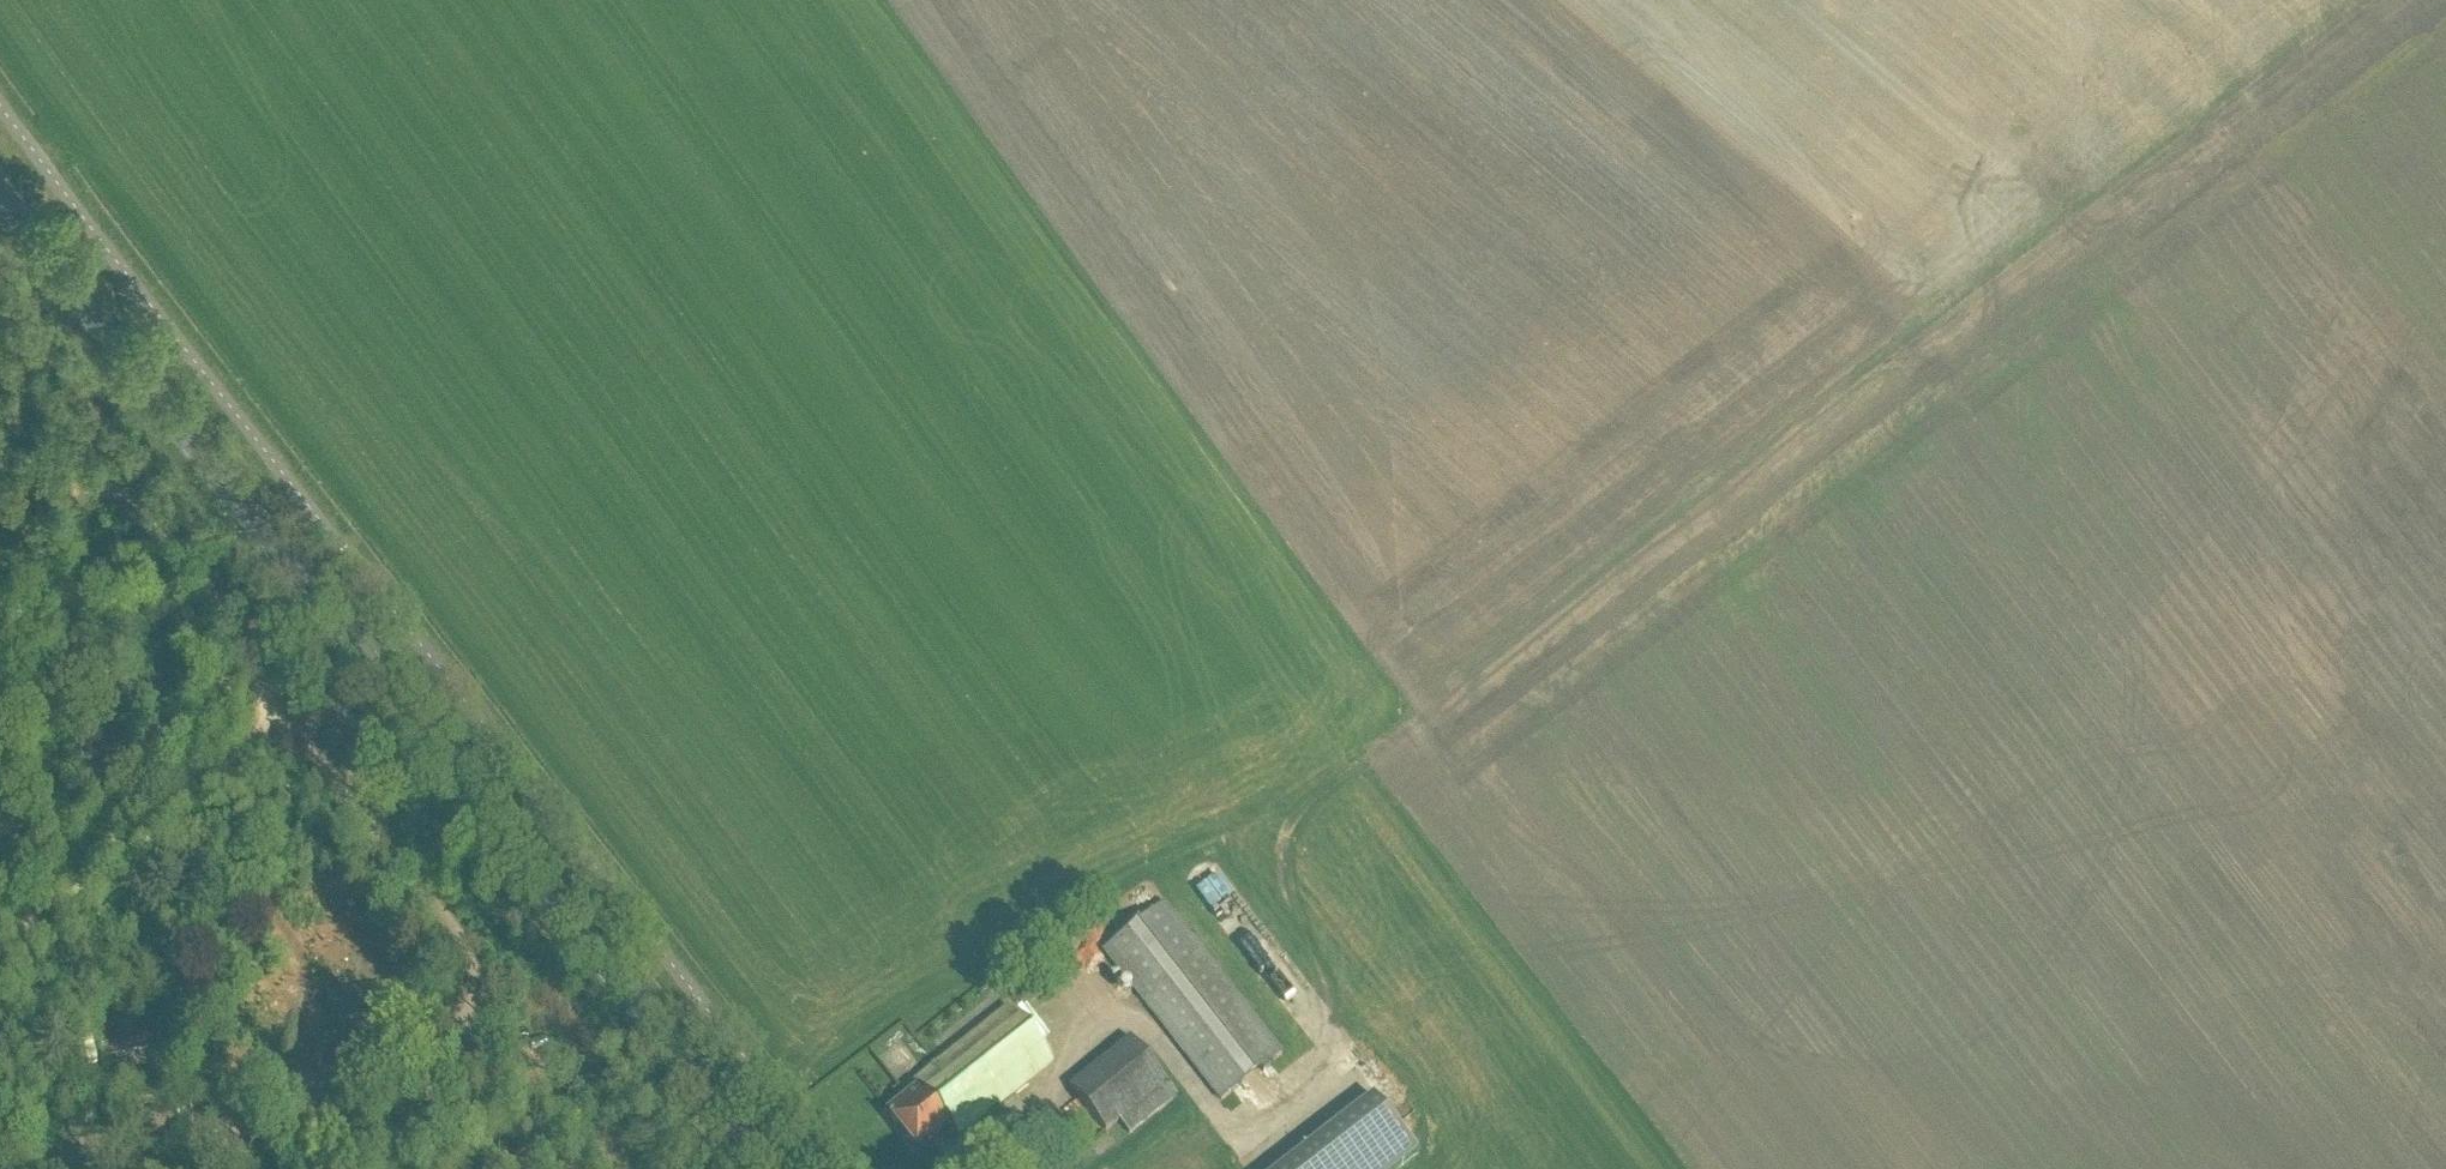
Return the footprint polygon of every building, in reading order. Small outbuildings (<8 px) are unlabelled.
[(1102,954),(1219,1103),(1282,1054),(1166,904),(1102,954)] [(334,1021),(390,1013),(386,987),(330,995),(334,1021)] [(1059,1073),(1011,1012),(916,1087),(922,1094),(891,1118),(921,1156),(951,1132),(963,1147),(1059,1073)] [(99,1060),(170,1047),(166,1020),(94,1033),(99,1060)] [(1177,1098),(1128,1039),(1068,1089),(1106,1134),(1118,1124),(1129,1137),(1177,1098)] [(1417,1154),(1372,1097),(1280,1168),(1398,1168),(1417,1154)]
